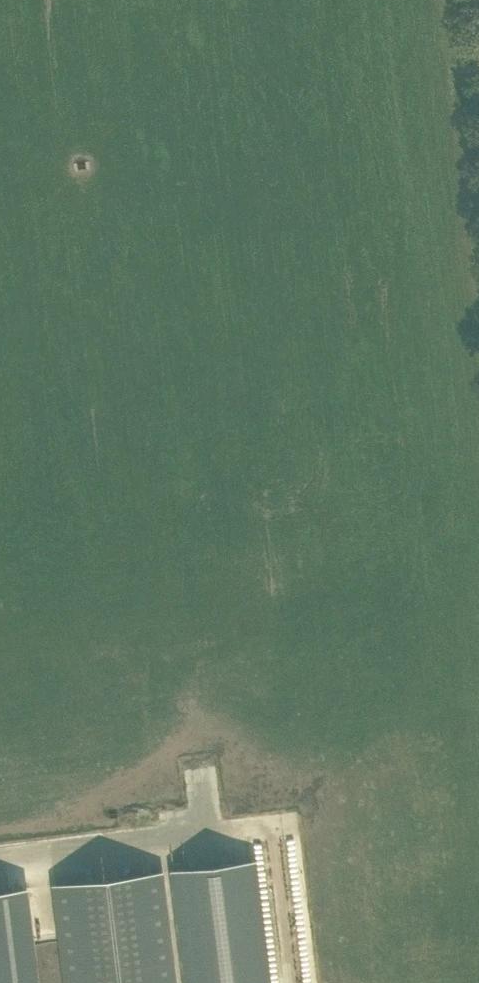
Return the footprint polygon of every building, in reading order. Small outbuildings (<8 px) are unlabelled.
[(253,860),(173,869),(187,982),(268,982),(253,860)] [(159,871),(55,884),(67,982),(173,982),(159,871)] [(23,887),(0,890),(0,982),(35,982),(23,887)]
